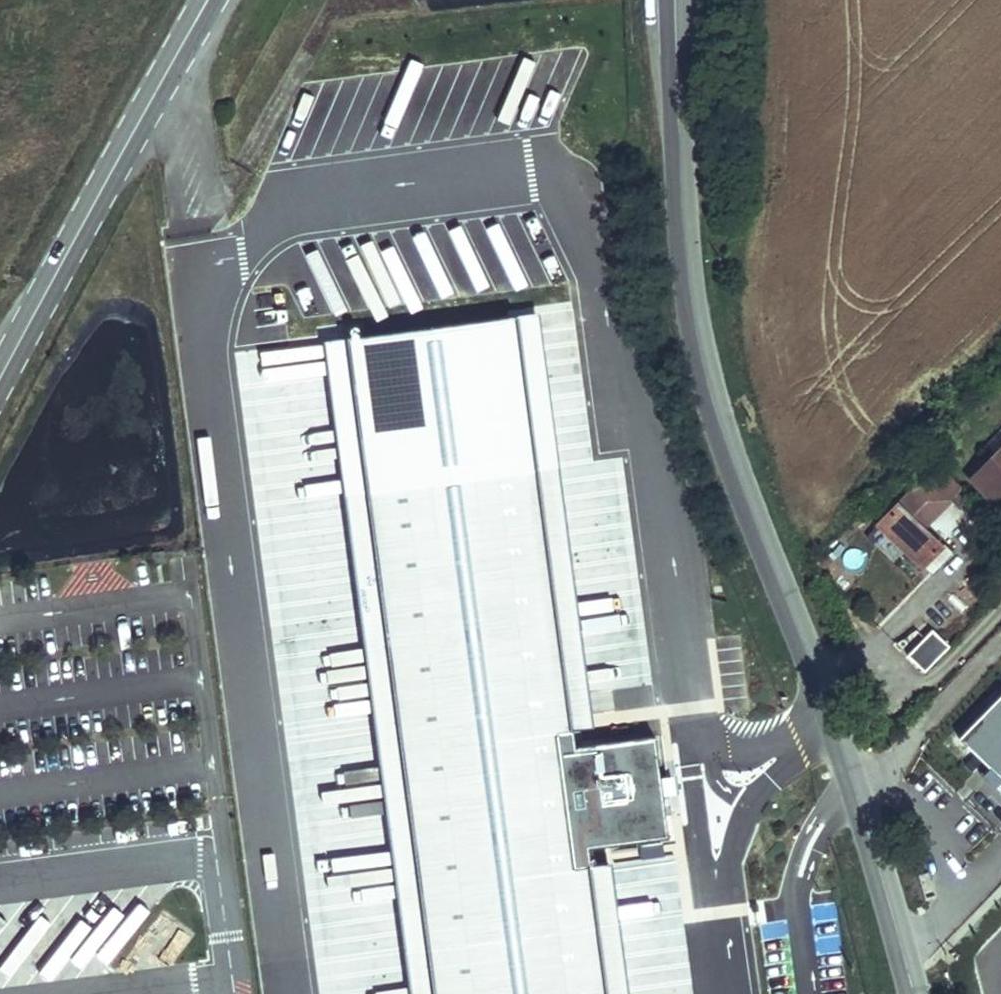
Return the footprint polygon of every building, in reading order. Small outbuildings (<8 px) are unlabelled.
[(965,484),(1000,519),(1000,447),(965,484)] [(410,993),(630,993),(610,845),(668,838),(654,737),(573,748),(570,730),(593,727),(559,464),(344,492),(410,993)] [(929,471),(918,482),(944,505),(954,494),(929,471)] [(944,505),(918,482),(873,530),(917,571),(935,551),(917,534),(944,505)] [(899,650),(920,673),(947,649),(927,626),(899,650)] [(959,742),(1000,783),(1000,699),(959,742)]
